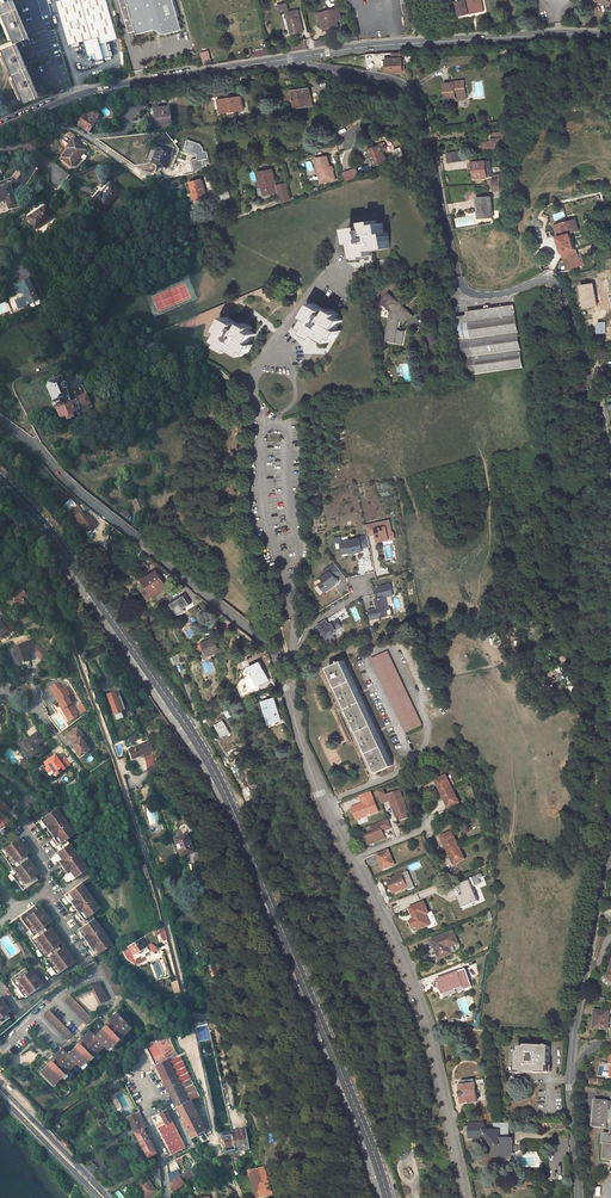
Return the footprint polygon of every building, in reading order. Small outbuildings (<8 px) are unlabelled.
[(11,39),(0,44),(0,46),(22,99),(37,93),(15,38),(26,34),(12,0),(0,0),(0,12),(11,39)] [(41,15),(50,13),(47,0),(37,0),(41,15)] [(68,43),(82,39),(86,54),(92,52),(94,59),(109,55),(105,39),(116,37),(105,0),(55,0),(68,43)] [(128,32),(136,30),(137,34),(154,29),(163,34),(182,29),(173,0),(119,0),(128,32)] [(404,17),(400,18),(401,23),(405,22),(406,26),(412,25),(410,13),(409,13),(407,0),(400,0),(404,17)] [(461,16),(477,12),(483,11),(481,0),(461,0),(459,1),(457,1),(461,16)] [(305,32),(300,10),(290,12),(288,3),(277,5),(279,12),(286,10),(292,34),(305,32)] [(321,16),(325,30),(338,27),(337,19),(342,17),(340,8),(327,11),(328,15),(321,16)] [(307,43),(290,45),(291,51),(308,48),(307,43)] [(202,52),(204,65),(212,63),(210,51),(202,52)] [(90,61),(92,58),(94,59),(92,52),(86,54),(88,55),(87,58),(90,61)] [(404,59),(388,59),(389,73),(405,73),(404,59)] [(464,82),(454,83),(454,84),(443,85),(444,101),(455,100),(455,97),(465,96),(464,82)] [(312,88),(304,89),(304,91),(295,93),(297,106),(314,104),(312,88)] [(242,95),(228,97),(229,99),(219,101),(220,112),(244,108),(242,95)] [(169,104),(152,107),(154,123),(171,121),(169,104)] [(99,113),(92,109),(89,114),(86,112),(79,124),(89,130),(99,113)] [(496,147),(502,146),(502,142),(507,142),(506,132),(494,133),(494,139),(493,139),(494,141),(484,142),(485,152),(497,151),(496,147)] [(398,135),(392,137),(396,149),(402,147),(398,135)] [(71,146),(62,157),(73,167),(86,151),(74,140),(70,145),(71,146)] [(209,164),(211,164),(210,152),(206,151),(205,144),(189,141),(186,153),(198,155),(199,159),(193,160),(194,172),(209,170),(209,164)] [(176,152),(161,145),(153,163),(168,170),(176,152)] [(382,145),(369,149),(374,166),(382,163),(383,166),(386,165),(385,162),(388,161),(386,155),(385,156),(382,145)] [(402,147),(396,149),(399,158),(405,156),(402,147)] [(461,152),(452,153),(453,163),(466,161),(461,152)] [(329,157),(317,159),(320,183),(335,181),(333,167),(330,167),(329,157)] [(474,179),(490,178),(489,162),(473,163),(474,173),(474,179)] [(347,181),(361,176),(357,168),(344,173),(347,181)] [(269,192),(273,195),(279,193),(280,197),(283,196),(283,198),(282,198),(283,206),(291,203),(287,185),(278,187),(274,171),(259,174),(261,184),(262,184),(264,193),(269,192)] [(203,179),(192,183),(197,201),(208,197),(203,179)] [(98,190),(92,196),(104,207),(119,190),(110,180),(100,191),(98,190)] [(0,187),(0,200),(5,198),(9,207),(17,204),(10,183),(0,187)] [(229,189),(220,192),(223,199),(231,197),(229,189)] [(492,197),(478,200),(480,220),(495,218),(492,197)] [(600,199),(583,205),(586,214),(602,208),(600,199)] [(45,203),(26,215),(34,227),(53,215),(45,203)] [(542,221),(547,223),(550,216),(544,214),(542,221)] [(575,217),(554,225),(568,269),(584,264),(582,256),(578,257),(574,241),(576,240),(575,238),(573,238),(572,233),(579,230),(575,217)] [(364,226),(350,227),(351,240),(356,240),(357,253),(366,252),(367,256),(374,255),(374,251),(386,250),(386,243),(390,243),(389,236),(385,236),(384,224),(377,224),(376,221),(370,221),(371,226),(367,226),(367,229),(365,229),(364,226)] [(27,279),(19,282),(20,284),(13,287),(16,294),(20,293),(22,298),(14,301),(17,309),(32,303),(31,301),(35,299),(27,279)] [(573,282),(570,283),(580,315),(587,313),(578,282),(574,284),(573,282)] [(267,292),(271,300),(278,296),(274,289),(267,292)] [(389,293),(381,303),(392,312),(385,341),(403,344),(405,331),(398,330),(400,319),(406,324),(408,319),(415,315),(389,293)] [(326,310),(314,302),(307,314),(311,316),(304,327),(311,332),(309,335),(316,339),(318,336),(329,342),(343,320),(337,317),(339,313),(334,310),(332,314),(329,311),(327,314),(325,312),(326,310)] [(513,305),(465,311),(475,374),(522,367),(513,305)] [(240,324),(228,317),(221,327),(225,330),(218,341),(226,346),(223,349),(229,353),(232,349),(243,356),(247,351),(250,352),(253,347),(250,345),(257,334),(251,331),(253,328),(248,325),(246,328),(243,325),(241,328),(239,327),(240,324)] [(606,333),(606,321),(598,321),(598,333),(606,333)] [(403,364),(405,381),(414,380),(413,363),(403,364)] [(68,420),(75,417),(73,412),(80,409),(80,407),(91,402),(86,393),(75,398),(76,400),(72,402),(65,388),(67,388),(68,386),(66,383),(65,382),(63,383),(60,378),(48,383),(56,401),(52,402),(55,408),(56,408),(60,418),(66,416),(68,420)] [(136,496),(128,499),(129,502),(132,500),(139,515),(136,516),(138,519),(145,516),(136,496)] [(122,508),(119,513),(127,518),(130,514),(122,508)] [(81,511),(73,516),(80,526),(82,526),(85,531),(94,525),(87,516),(85,517),(81,511)] [(366,524),(369,535),(376,534),(378,542),(396,538),(392,518),(366,524)] [(91,537),(98,534),(94,527),(87,531),(91,537)] [(113,527),(107,534),(128,552),(134,544),(121,533),(113,527)] [(343,554),(371,548),(368,535),(336,542),(337,549),(342,548),(343,554)] [(335,562),(324,570),(326,574),(317,580),(325,592),(335,586),(342,597),(353,590),(335,562)] [(157,574),(147,580),(151,587),(149,589),(154,596),(166,588),(157,574)] [(368,609),(370,619),(393,615),(389,596),(395,594),(393,583),(377,586),(379,597),(375,598),(377,608),(368,609)] [(21,589),(10,595),(16,607),(27,601),(26,598),(28,597),(25,591),(23,593),(21,589)] [(186,595),(176,602),(181,610),(191,603),(186,595)] [(176,602),(171,605),(178,615),(183,612),(181,610),(176,602)] [(356,621),(361,619),(356,607),(351,609),(356,621)] [(319,629),(341,629),(341,621),(329,621),(319,621),(319,629)] [(5,632),(7,634),(11,631),(5,624),(1,627),(0,625),(0,636),(5,632)] [(337,639),(337,630),(320,630),(320,640),(337,639)] [(497,634),(490,635),(492,644),(499,642),(497,634)] [(214,638),(202,644),(208,655),(219,649),(214,638)] [(31,642),(11,649),(13,654),(12,655),(14,660),(15,659),(17,665),(28,662),(25,653),(28,652),(29,655),(35,653),(31,642)] [(387,650),(371,658),(408,731),(423,723),(387,650)] [(345,660),(329,668),(380,772),(396,764),(345,660)] [(258,661),(247,666),(256,684),(267,678),(258,661)] [(54,693),(63,708),(61,709),(65,714),(67,713),(69,717),(77,713),(71,703),(74,702),(65,687),(54,693)] [(114,691),(107,694),(115,715),(122,712),(121,710),(125,709),(118,692),(115,693),(114,691)] [(271,694),(260,698),(266,716),(272,714),(274,717),(278,715),(271,694)] [(215,723),(221,737),(229,734),(223,720),(215,723)] [(83,741),(81,737),(84,735),(78,727),(67,735),(73,742),(72,744),(80,756),(89,749),(83,741)] [(32,738),(28,741),(25,737),(20,741),(23,744),(20,746),(26,755),(29,753),(32,756),(41,750),(37,745),(43,740),(37,732),(30,736),(32,738)] [(129,736),(131,742),(138,739),(136,734),(129,736)] [(146,741),(128,748),(133,758),(150,751),(146,741)] [(49,765),(52,769),(56,775),(70,765),(65,758),(59,761),(55,754),(44,762),(47,767),(49,765)] [(235,767),(241,780),(245,778),(249,787),(256,784),(245,762),(235,767)] [(153,764),(146,770),(148,776),(155,771),(153,764)] [(449,776),(437,781),(449,809),(461,803),(449,776)] [(380,789),(374,792),(379,804),(384,803),(383,800),(385,799),(392,815),(404,810),(396,791),(383,796),(380,789)] [(366,796),(358,799),(360,804),(368,801),(366,796)] [(2,811),(7,807),(2,800),(0,802),(0,827),(0,828),(9,821),(2,811)] [(367,807),(354,811),(358,820),(370,815),(367,807)] [(74,834),(56,808),(40,820),(58,846),(74,834)] [(384,819),(368,826),(371,833),(364,835),(368,844),(382,838),(379,830),(381,829),(382,831),(388,828),(384,819)] [(453,832),(441,837),(453,866),(465,860),(453,832)] [(186,833),(172,838),(179,856),(193,850),(186,833)] [(29,853),(18,838),(2,849),(13,865),(29,853)] [(87,869),(68,844),(53,855),(71,880),(87,869)] [(387,852),(376,856),(378,862),(377,862),(381,871),(392,867),(387,852)] [(39,874),(28,859),(13,870),(23,885),(39,874)] [(147,877),(151,875),(146,863),(141,865),(147,877)] [(466,894),(458,897),(462,908),(485,901),(481,887),(487,885),(484,874),(462,882),(466,894)] [(400,876),(386,882),(391,896),(405,890),(400,876)] [(99,909),(81,883),(64,895),(83,921),(99,909)] [(422,904),(408,910),(413,921),(409,923),(412,930),(416,928),(418,932),(429,926),(424,916),(427,915),(422,904)] [(52,922),(41,907),(25,919),(36,934),(52,922)] [(489,911),(484,914),(486,921),(492,919),(489,911)] [(112,944),(93,919),(77,931),(95,956),(112,944)] [(164,927),(156,929),(159,942),(167,940),(164,927)] [(51,928),(35,940),(46,954),(61,943),(51,928)] [(454,932),(433,940),(439,958),(452,953),(450,948),(459,945),(454,932)] [(150,954),(140,938),(126,947),(136,963),(150,954)] [(75,961),(64,946),(48,958),(59,972),(75,961)] [(105,960),(99,963),(115,994),(121,991),(105,960)] [(43,984),(33,969),(17,981),(27,996),(43,984)] [(460,971),(464,983),(471,981),(467,969),(460,971)] [(442,989),(454,985),(456,989),(464,986),(465,989),(473,987),(471,981),(464,983),(460,971),(438,978),(442,989)] [(155,989),(164,988),(163,979),(153,980),(155,989)] [(171,982),(174,993),(181,991),(177,980),(171,982)] [(99,982),(91,986),(101,1005),(109,1001),(99,982)] [(1,996),(0,997),(0,1020),(12,1011),(1,996)] [(72,998),(66,1003),(87,1025),(92,1019),(72,998)] [(608,1010),(595,1010),(594,1027),(608,1028),(608,1010)] [(103,1028),(95,1036),(104,1044),(108,1049),(131,1027),(117,1012),(102,1027),(103,1028)] [(52,1013),(46,1018),(67,1040),(72,1034),(52,1013)] [(76,1045),(68,1053),(77,1062),(81,1067),(104,1044),(95,1036),(90,1030),(75,1044),(76,1045)] [(176,1057),(166,1037),(149,1043),(144,1045),(190,1135),(191,1135),(193,1137),(204,1131),(203,1129),(204,1128),(190,1100),(194,1098),(195,1100),(199,1098),(178,1055),(176,1057)] [(550,1066),(550,1047),(548,1047),(549,1045),(546,1045),(546,1046),(527,1046),(527,1048),(518,1048),(518,1071),(523,1070),(523,1073),(537,1073),(537,1071),(548,1071),(548,1066),(550,1066)] [(49,1063),(41,1071),(53,1084),(77,1062),(68,1053),(63,1047),(48,1062),(49,1063)] [(22,1055),(26,1064),(33,1061),(30,1053),(22,1055)] [(474,1082),(474,1081),(462,1082),(462,1086),(459,1087),(461,1105),(476,1103),(475,1085),(474,1082)] [(512,1111),(531,1111),(531,1100),(512,1099),(512,1111)] [(610,1102),(610,1101),(595,1100),(593,1127),(607,1128),(608,1121),(610,1102)] [(183,1142),(166,1110),(160,1113),(159,1110),(150,1114),(172,1154),(189,1146),(186,1140),(183,1142)] [(145,1126),(139,1112),(127,1118),(130,1124),(140,1121),(143,1128),(145,1126)] [(121,1131),(109,1119),(101,1125),(113,1138),(121,1131)] [(143,1128),(140,1121),(130,1124),(135,1132),(134,1133),(147,1157),(156,1153),(143,1128)] [(485,1139),(493,1147),(493,1155),(495,1158),(502,1158),(506,1163),(510,1160),(510,1148),(515,1148),(515,1140),(510,1140),(510,1131),(494,1131),(485,1131),(485,1125),(470,1125),(470,1139),(485,1139)] [(249,1148),(245,1128),(221,1133),(222,1139),(223,1138),(225,1147),(224,1148),(225,1153),(249,1148)] [(610,1133),(603,1133),(602,1144),(605,1144),(603,1160),(610,1161),(610,1132),(610,1133)] [(167,1163),(170,1172),(179,1168),(176,1159),(167,1163)] [(273,1191),(265,1163),(259,1165),(268,1193),(273,1191)] [(268,1193),(259,1165),(250,1168),(258,1196),(268,1193)] [(189,1168),(180,1175),(185,1181),(194,1174),(189,1168)] [(185,1183),(180,1177),(170,1184),(171,1194),(185,1183)] [(148,1179),(137,1185),(144,1197),(146,1197),(147,1197),(146,1196),(149,1194),(150,1196),(155,1192),(148,1179)]
